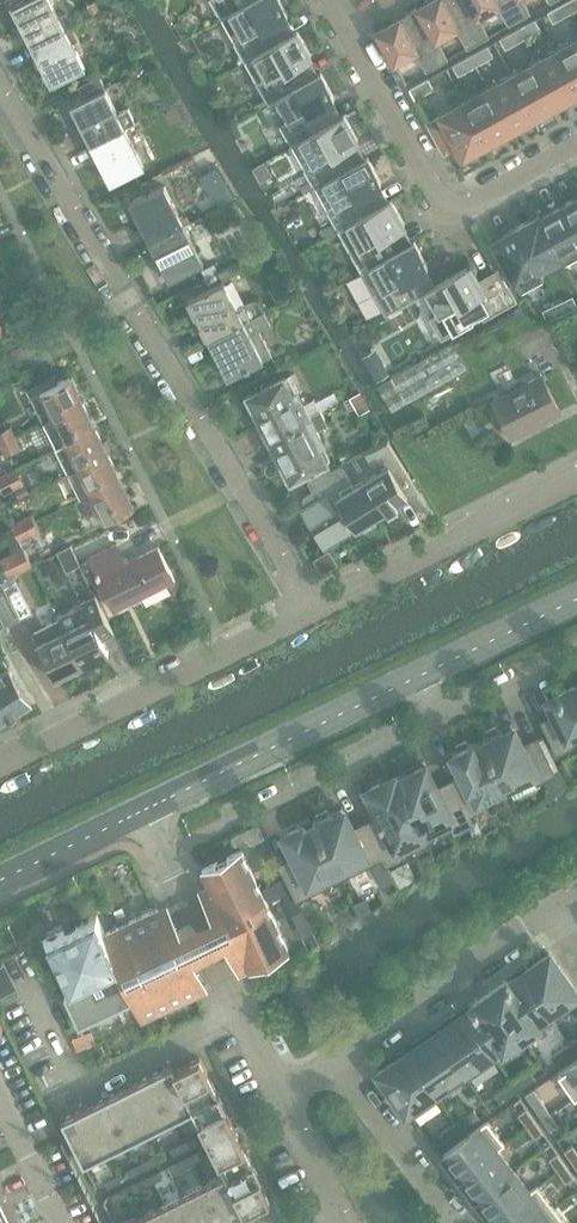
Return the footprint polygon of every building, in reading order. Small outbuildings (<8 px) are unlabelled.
[(29,47),(70,26),(64,14),(57,17),(49,0),(28,0),(10,9),(29,47)] [(222,18),(255,0),(212,0),(222,18)] [(222,18),(235,41),(245,60),(266,49),(289,36),(289,35),(282,23),(286,21),(283,15),(288,13),(281,0),(255,0),(222,18)] [(478,16),(478,17),(468,0),(433,0),(419,8),(436,40),(437,39),(457,28),(468,48),(490,36),(478,16)] [(524,0),(468,0),(478,17),(478,16),(498,5),(509,25),(531,13),(524,0)] [(566,3),(571,12),(576,9),(576,0),(570,0),(566,3)] [(95,1),(87,5),(92,14),(99,10),(95,1)] [(553,22),(571,12),(566,3),(548,12),(553,22)] [(448,59),(437,39),(436,40),(419,8),(398,19),(377,31),(394,63),(416,51),(427,71),(448,59)] [(29,47),(10,9),(49,86),(29,47)] [(535,19),(518,29),(523,39),(541,29),(535,19)] [(77,40),(70,26),(29,47),(49,86),(84,68),(71,43),(77,40)] [(506,49),(523,39),(518,29),(500,39),(506,49)] [(298,31),(289,35),(289,36),(266,49),(245,60),(258,84),(269,104),(276,100),(275,98),(312,78),(305,65),(309,63),(306,58),(311,55),(298,31)] [(560,48),(576,79),(576,38),(560,48)] [(488,46),(470,56),(476,65),(493,56),(488,46)] [(560,48),(536,61),(560,105),(572,98),(573,101),(576,99),(576,79),(560,48)] [(458,75),(476,65),(470,56),(453,65),(458,75)] [(548,111),(560,105),(536,61),(512,74),(536,118),(539,116),(540,119),(549,114),(548,111)] [(321,73),(312,78),(275,98),(276,100),(287,122),(282,125),(293,144),(314,133),(336,121),(336,120),(329,108),(333,106),(330,99),(334,97),(321,73)] [(533,119),(536,118),(512,74),(489,87),(513,131),(524,124),(526,127),(535,122),(533,119)] [(77,89),(83,99),(103,89),(98,79),(77,89)] [(428,79),(409,89),(415,99),(434,89),(428,79)] [(500,138),(513,131),(489,87),(464,101),(488,144),(491,143),(492,146),(502,140),(500,138)] [(88,145),(123,128),(133,123),(126,109),(116,114),(103,89),(83,99),(68,106),(88,145)] [(476,151),(488,144),(464,101),(439,115),(440,116),(428,123),(445,154),(457,147),(464,158),(467,156),(469,159),(478,154),(476,151)] [(88,145),(68,106),(68,107),(108,185),(109,185),(88,145)] [(345,115),(336,120),(336,121),(314,133),(293,144),(306,168),(316,186),(359,163),(359,162),(352,150),(356,148),(353,142),(358,139),(345,115)] [(143,168),(123,128),(88,145),(109,185),(143,168)] [(209,152),(193,160),(199,172),(215,164),(209,152)] [(368,157),(359,162),(359,163),(316,186),(329,210),(339,229),(361,217),(383,205),(383,204),(376,192),(379,190),(376,184),(382,182),(368,157)] [(128,203),(148,242),(182,225),(162,186),(128,203)] [(563,206),(576,231),(576,198),(563,206)] [(391,199),(383,204),(383,205),(361,217),(339,229),(352,252),(362,271),(407,247),(406,246),(400,234),(403,232),(400,226),(405,224),(391,199)] [(148,242),(128,203),(168,281),(148,242)] [(542,218),(540,219),(561,256),(562,257),(565,264),(576,257),(576,231),(563,206),(542,218)] [(540,214),(516,228),(539,270),(562,257),(561,256),(540,219),(542,218),(540,214)] [(338,230),(333,222),(322,228),(326,236),(338,230)] [(202,264),(182,225),(148,242),(168,281),(202,264)] [(516,283),(521,293),(545,279),(539,270),(516,228),(492,241),(516,283)] [(415,241),(406,246),(407,247),(362,271),(375,295),(382,307),(385,313),(386,315),(427,292),(426,290),(430,289),(423,277),(426,275),(423,269),(429,266),(415,241)] [(218,272),(214,263),(202,269),(206,278),(218,272)] [(445,280),(430,289),(426,290),(427,292),(439,313),(430,318),(442,339),(476,320),(474,317),(481,314),(484,320),(518,301),(503,274),(482,285),(471,265),(445,280)] [(186,302),(206,341),(262,312),(257,300),(249,300),(241,304),(242,307),(235,310),(221,284),(186,302)] [(558,303),(564,314),(576,308),(576,304),(573,296),(558,303)] [(206,341),(186,302),(226,380),(206,341)] [(549,322),(564,314),(558,303),(543,311),(549,322)] [(382,307),(370,314),(373,320),(385,313),(382,307)] [(261,361),(260,360),(269,356),(256,330),(268,324),(262,312),(206,341),(226,380),(261,361)] [(392,411),(467,368),(452,341),(377,384),(392,411)] [(384,365),(372,372),(378,382),(390,375),(384,365)] [(28,388),(45,422),(56,417),(85,403),(72,376),(60,382),(56,375),(28,388)] [(513,438),(562,413),(543,377),(494,402),(513,438)] [(246,397),(268,440),(307,420),(312,417),(311,415),(299,392),(294,394),(286,378),(246,397)] [(361,391),(350,397),(360,413),(371,407),(361,391)] [(98,429),(85,403),(56,417),(45,422),(57,449),(68,443),(98,429)] [(324,442),(317,428),(327,423),(320,410),(311,415),(312,417),(307,420),(268,440),(289,482),(305,474),(309,482),(331,470),(328,463),(329,462),(320,445),(324,442)] [(16,437),(11,426),(0,431),(0,445),(16,437)] [(56,449),(69,475),(81,469),(111,455),(98,429),(68,443),(57,449),(56,449)] [(16,437),(0,445),(0,448),(4,455),(21,447),(16,437)] [(332,472),(331,470),(309,482),(309,483),(308,483),(313,492),(304,497),(310,507),(304,511),(313,527),(312,528),(315,533),(317,531),(327,547),(349,533),(342,521),(350,516),(358,528),(369,521),(390,508),(390,509),(400,503),(400,502),(409,497),(398,480),(408,474),(389,442),(366,455),(379,475),(356,490),(341,467),(332,472)] [(69,475),(82,500),(94,494),(123,480),(111,455),(81,469),(69,475)] [(16,467),(7,472),(15,489),(25,484),(16,467)] [(15,489),(7,472),(0,475),(0,487),(4,495),(15,489)] [(136,506),(123,480),(94,494),(82,500),(95,527),(107,521),(136,506)] [(25,484),(15,489),(20,498),(29,493),(25,484)] [(11,524),(13,528),(14,528),(17,533),(36,523),(32,513),(11,524)] [(41,531),(36,523),(17,533),(21,541),(41,531)] [(21,541),(17,533),(14,528),(13,528),(3,533),(13,552),(0,558),(0,560),(9,578),(32,566),(30,562),(31,562),(23,545),(23,546),(21,541)] [(114,609),(176,580),(161,547),(127,563),(118,544),(89,557),(99,576),(114,609)] [(67,571),(81,564),(71,546),(58,553),(67,571)] [(329,552),(313,562),(321,576),(338,566),(329,552)] [(0,581),(0,614),(7,627),(21,619),(1,581),(0,581)] [(83,665),(110,651),(104,638),(113,633),(94,594),(85,599),(86,602),(57,617),(59,620),(60,619),(83,665)] [(56,679),(83,665),(60,619),(59,620),(33,633),(56,679)] [(33,704),(10,668),(8,669),(3,660),(0,662),(0,725),(10,718),(17,714),(33,704)] [(11,667),(10,668),(33,704),(34,704),(11,667)] [(558,694),(560,698),(559,698),(559,699),(550,704),(556,715),(542,721),(558,752),(572,745),(568,736),(576,732),(576,685),(558,694)] [(485,742),(507,787),(535,773),(538,780),(554,772),(537,739),(523,746),(514,728),(504,733),(502,728),(499,729),(499,728),(497,729),(496,727),(485,732),(486,734),(484,735),(485,736),(482,737),(485,742)] [(464,775),(451,781),(467,815),(468,814),(482,808),(479,800),(507,787),(485,742),(475,747),(472,742),(470,744),(469,742),(467,743),(466,741),(456,746),(457,749),(455,750),(455,751),(453,752),(464,775)] [(467,815),(451,781),(437,788),(426,765),(397,780),(396,778),(395,779),(395,780),(422,833),(426,842),(427,841),(426,839),(453,826),(456,830),(472,822),(468,814),(467,815)] [(369,793),(380,816),(367,823),(384,856),(383,857),(387,864),(402,857),(401,854),(426,842),(422,833),(395,780),(395,779),(393,779),(392,777),(368,789),(370,793),(369,793)] [(315,820),(313,821),(315,825),(341,877),(370,863),(383,857),(384,856),(367,823),(354,829),(345,811),(335,816),(332,811),(330,812),(330,811),(328,812),(326,810),(316,815),(317,818),(315,819),(315,820)] [(286,834),(284,835),(286,840),(295,858),(281,865),(297,899),(312,892),(341,877),(315,825),(305,830),(303,826),(301,827),(300,826),(298,827),(299,828),(288,833),(287,832),(286,833),(286,834)] [(242,851),(202,869),(223,914),(235,938),(250,968),(289,950),(242,851)] [(366,896),(353,902),(359,915),(372,908),(366,896)] [(154,910),(121,926),(141,968),(177,951),(171,938),(157,908),(154,910)] [(235,938),(223,914),(214,918),(195,927),(171,938),(177,951),(183,963),(208,951),(226,942),(235,938)] [(57,933),(47,937),(48,938),(44,940),(42,943),(63,989),(79,1024),(130,1000),(132,999),(142,1020),(162,1010),(141,968),(121,926),(106,933),(97,915),(57,933)] [(177,951),(141,968),(162,1010),(197,993),(198,993),(183,963),(177,951)] [(522,973),(549,1013),(576,994),(576,992),(550,953),(522,973)] [(0,965),(0,996),(17,987),(5,963),(0,965)] [(521,1033),(522,1034),(520,1035),(525,1042),(543,1030),(542,1028),(554,1020),(549,1013),(522,973),(511,980),(510,979),(509,980),(507,977),(491,989),(494,993),(521,1033)] [(473,1001),(475,1004),(474,1005),(474,1006),(465,1012),(492,1052),(493,1052),(503,1045),(504,1046),(520,1035),(522,1034),(521,1033),(494,993),(491,989),(473,1001)] [(464,1072),(463,1073),(468,1080),(498,1059),(493,1052),(492,1052),(465,1012),(452,1021),(449,1018),(434,1028),(437,1032),(464,1072)] [(434,1028),(418,1040),(420,1043),(409,1051),(436,1092),(436,1091),(463,1073),(464,1072),(437,1032),(434,1028)] [(90,1031),(73,1039),(78,1050),(95,1042),(90,1031)] [(570,1044),(552,1056),(557,1064),(575,1052),(570,1044)] [(409,1051),(378,1072),(406,1112),(411,1119),(441,1098),(436,1091),(436,1092),(409,1051)] [(186,1090),(193,1105),(218,1093),(210,1078),(200,1058),(176,1070),(186,1090)] [(558,1072),(574,1095),(576,1094),(576,1059),(558,1072)] [(173,1064),(151,1076),(173,1120),(193,1109),(195,1109),(193,1105),(186,1090),(176,1070),(173,1064)] [(531,1071),(513,1083),(519,1091),(536,1079),(531,1071)] [(151,1076),(129,1087),(150,1131),(173,1120),(151,1076)] [(513,1083),(495,1095),(501,1103),(519,1091),(513,1083)] [(129,1087),(106,1098),(128,1142),(150,1131),(129,1087)] [(534,1089),(526,1094),(542,1118),(550,1112),(534,1089)] [(195,1109),(193,1109),(198,1120),(209,1142),(235,1129),(225,1107),(218,1093),(193,1105),(195,1109)] [(106,1098),(84,1109),(106,1153),(128,1142),(106,1098)] [(84,1109),(62,1120),(84,1164),(106,1153),(84,1109)] [(527,1109),(519,1114),(527,1126),(535,1121),(527,1109)] [(457,1122),(462,1130),(480,1118),(474,1110),(457,1122)] [(550,1112),(542,1118),(550,1130),(558,1124),(550,1112)] [(444,1157),(446,1159),(444,1160),(451,1170),(453,1168),(454,1170),(455,1169),(461,1177),(497,1149),(498,1150),(505,1144),(487,1121),(480,1126),(444,1154),(445,1157),(444,1157)] [(535,1121),(527,1126),(535,1138),(543,1132),(535,1121)] [(457,1122),(439,1134),(444,1143),(462,1130),(457,1122)] [(227,1173),(228,1176),(253,1164),(245,1149),(235,1129),(209,1142),(219,1162),(225,1174),(227,1173)] [(196,1135),(183,1142),(187,1149),(200,1143),(196,1135)] [(183,1142),(170,1148),(174,1156),(187,1149),(183,1142)] [(565,1151),(573,1163),(576,1160),(576,1152),(573,1145),(565,1151)] [(203,1149),(190,1155),(193,1162),(206,1156),(203,1149)] [(462,1178),(461,1179),(462,1181),(460,1182),(468,1191),(469,1190),(471,1192),(472,1191),(477,1198),(514,1171),(498,1150),(497,1149),(461,1177),(462,1178)] [(557,1154),(550,1159),(558,1171),(566,1165),(557,1154)] [(190,1155),(177,1162),(180,1169),(193,1162),(190,1155)] [(152,1157),(139,1163),(143,1171),(156,1164),(152,1157)] [(139,1163),(126,1170),(130,1177),(143,1171),(139,1163)] [(260,1178),(253,1164),(228,1176),(235,1190),(246,1212),(270,1200),(260,1178)] [(566,1165),(558,1171),(566,1183),(574,1177),(566,1165)] [(159,1170),(146,1177),(150,1184),(163,1178),(159,1170)] [(478,1201),(479,1202),(477,1204),(484,1213),(486,1211),(487,1213),(488,1212),(494,1220),(530,1192),(529,1191),(514,1171),(477,1198),(479,1200),(478,1201)] [(205,1184),(224,1222),(237,1222),(249,1217),(246,1212),(235,1190),(228,1176),(227,1173),(225,1174),(205,1184)] [(118,1174),(105,1181),(108,1188),(121,1181),(118,1174)] [(146,1177),(133,1183),(137,1190),(150,1184),(146,1177)] [(183,1195),(196,1222),(224,1222),(205,1184),(183,1195)] [(494,1220),(495,1221),(494,1222),(495,1222),(535,1222),(547,1214),(554,1208),(537,1185),(529,1191),(530,1192),(494,1220)] [(124,1188),(111,1194),(115,1201),(128,1195),(124,1188)] [(160,1206),(169,1222),(196,1222),(183,1195),(160,1206)] [(138,1217),(141,1222),(169,1222),(160,1206),(138,1217)] [(554,1208),(547,1214),(535,1222),(566,1222),(554,1208)]
